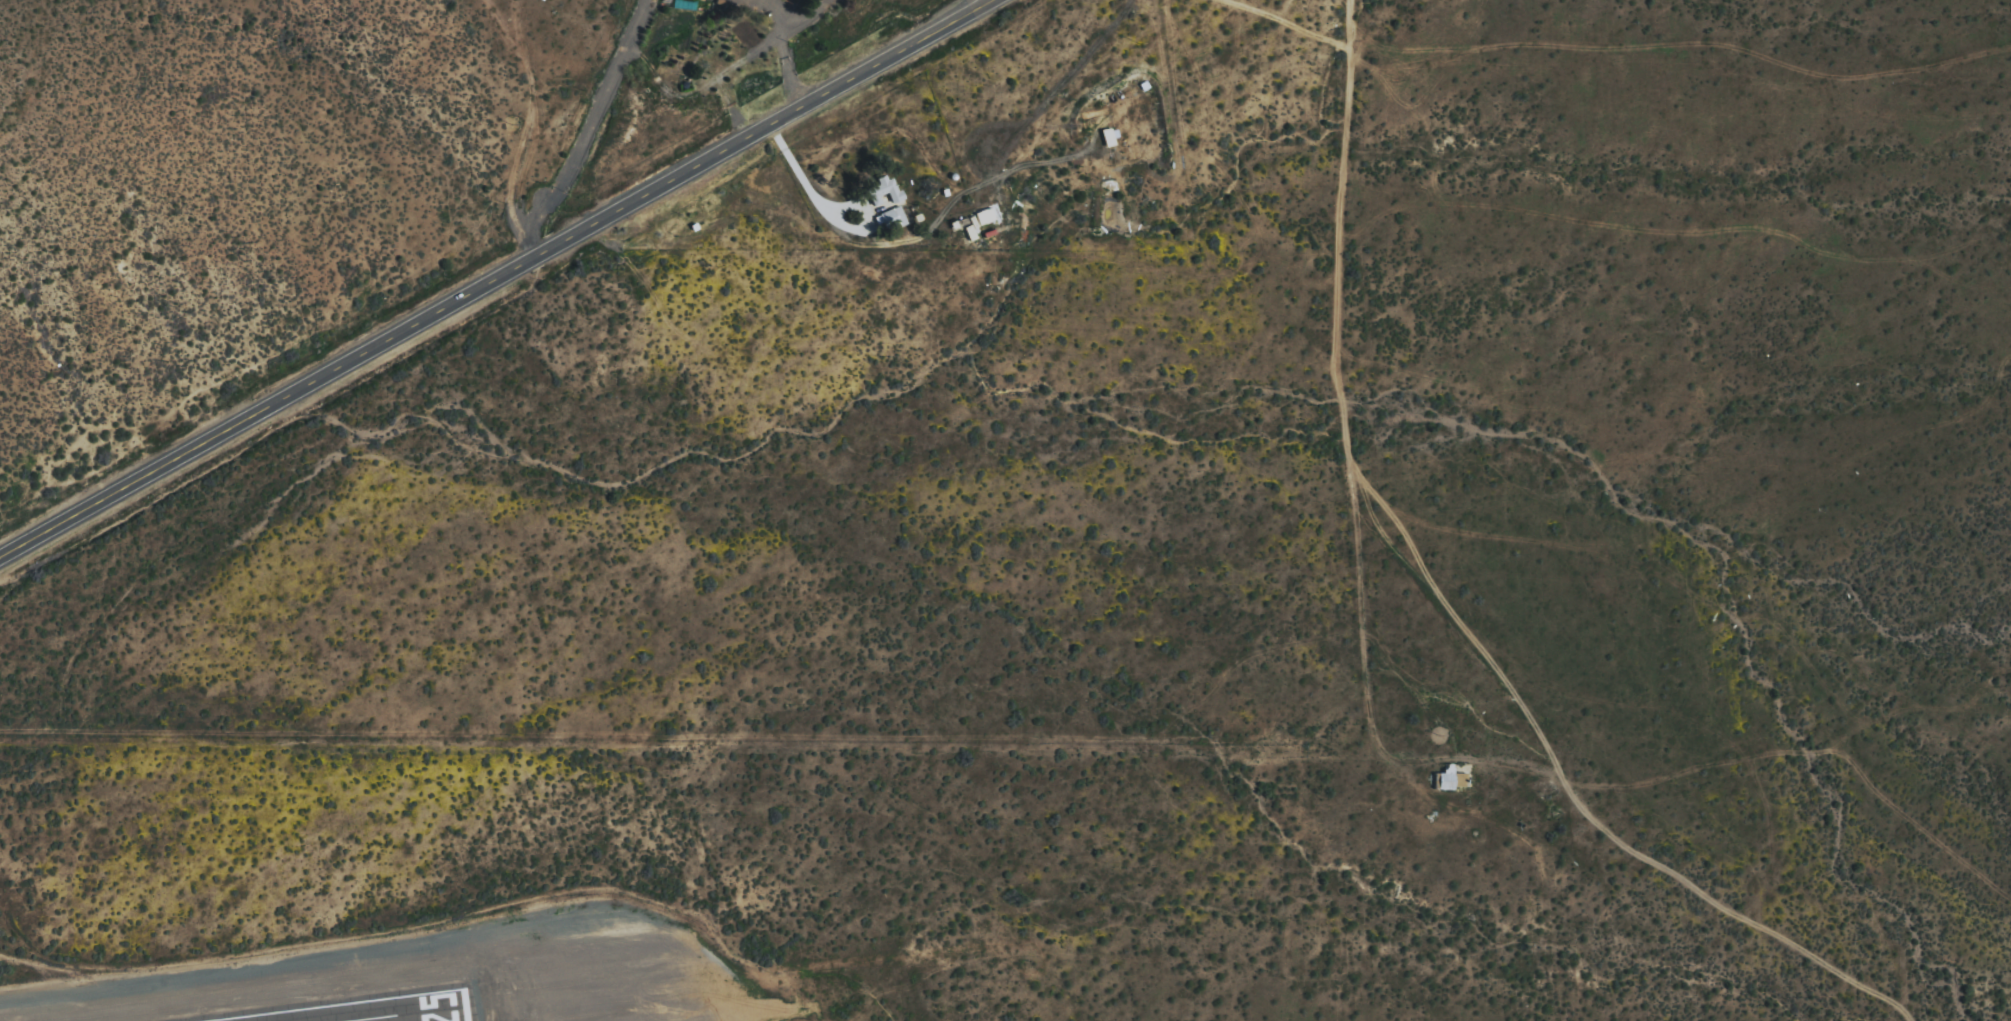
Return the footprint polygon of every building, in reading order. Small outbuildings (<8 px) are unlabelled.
[(902,199),(893,174),(877,180),(878,183),(866,188),(872,206),(881,203),(879,196),(888,193),(891,203),(902,199)]
